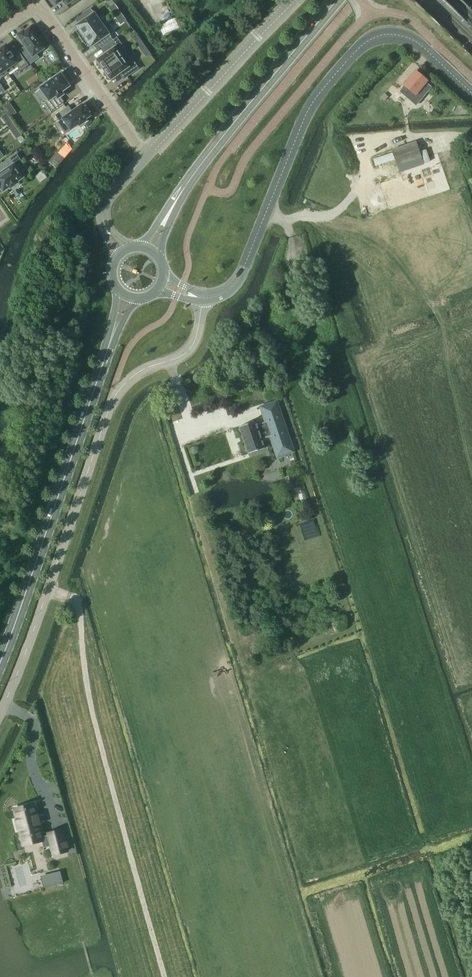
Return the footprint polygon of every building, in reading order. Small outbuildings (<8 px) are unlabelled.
[(81,39),(102,24),(90,8),(77,17),(81,22),(75,26),(77,29),(75,31),(81,39)] [(113,40),(102,24),(81,39),(85,46),(88,44),(90,47),(96,43),(100,49),(105,45),(113,40)] [(17,35),(28,50),(23,54),(30,64),(39,58),(36,54),(44,48),(43,47),(45,45),(39,37),(37,39),(30,28),(24,32),(23,31),(17,35)] [(160,41),(168,36),(162,28),(154,33),(160,41)] [(103,70),(127,53),(116,37),(113,40),(105,45),(109,51),(96,60),(98,62),(96,63),(100,68),(102,67),(103,70)] [(142,42),(137,46),(141,51),(146,48),(142,42)] [(8,73),(18,66),(21,70),(28,65),(17,50),(11,54),(10,52),(9,53),(4,46),(0,49),(0,62),(8,73)] [(127,53),(103,70),(105,72),(103,73),(107,78),(109,77),(110,79),(122,71),(126,76),(138,68),(127,53)] [(409,79),(399,91),(415,105),(430,87),(424,82),(425,80),(415,72),(409,79)] [(68,86),(60,74),(49,82),(47,80),(40,85),(41,87),(40,88),(48,100),(43,103),(49,111),(63,101),(59,97),(62,95),(60,92),(68,86)] [(384,101),(388,96),(384,93),(380,98),(384,101)] [(90,116),(87,113),(89,112),(85,107),(84,108),(82,104),(72,111),(68,106),(55,115),(59,121),(62,119),(70,130),(78,124),(79,126),(85,121),(84,120),(90,116)] [(397,165),(421,157),(415,141),(392,149),(397,165)] [(16,182),(29,173),(16,154),(1,164),(5,170),(0,174),(0,188),(3,191),(9,187),(10,188),(17,183),(16,182)] [(121,160),(115,155),(112,158),(118,163),(121,160)] [(55,156),(50,160),(55,166),(60,162),(55,156)] [(255,421),(239,426),(248,454),(264,448),(261,439),(271,436),(275,449),(290,444),(276,402),(261,407),(265,421),(256,425),(255,421)] [(33,804),(14,809),(17,820),(15,820),(17,830),(20,829),(22,839),(23,839),(22,838),(33,835),(35,842),(42,841),(44,848),(51,846),(53,855),(67,851),(66,847),(68,846),(67,841),(65,842),(61,829),(48,833),(48,835),(41,837),(38,824),(40,824),(38,814),(36,815),(33,804)] [(63,883),(60,873),(41,877),(44,887),(63,883)]
